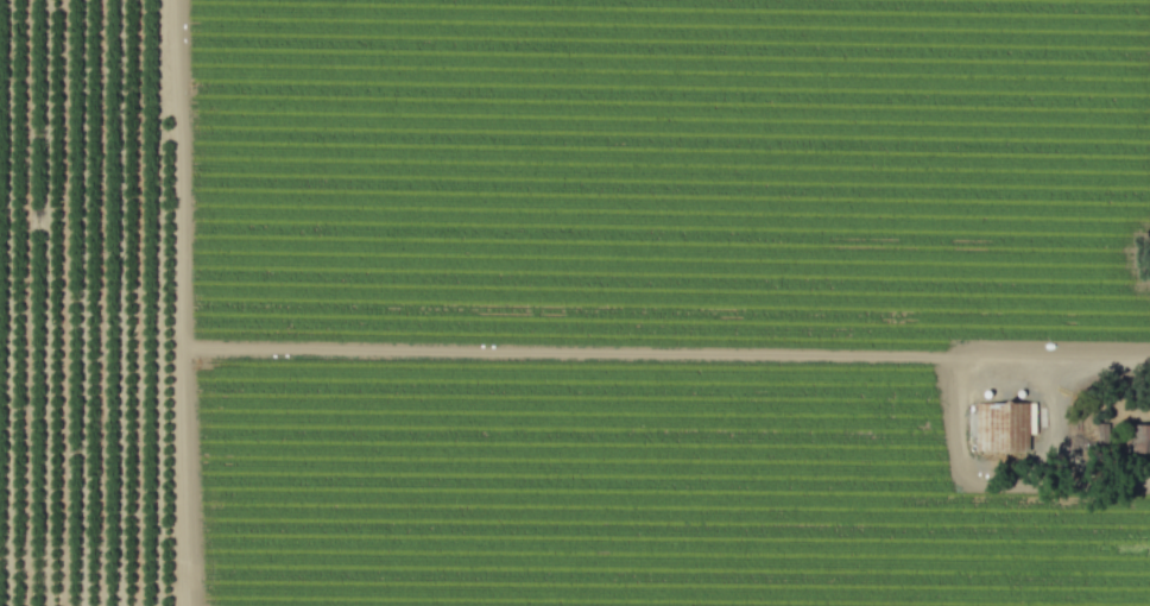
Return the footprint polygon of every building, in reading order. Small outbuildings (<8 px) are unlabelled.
[(1028,402),(975,403),(976,451),(1029,451),(1028,402)] [(1149,453),(1149,425),(1124,425),(1125,453),(1149,453)]
